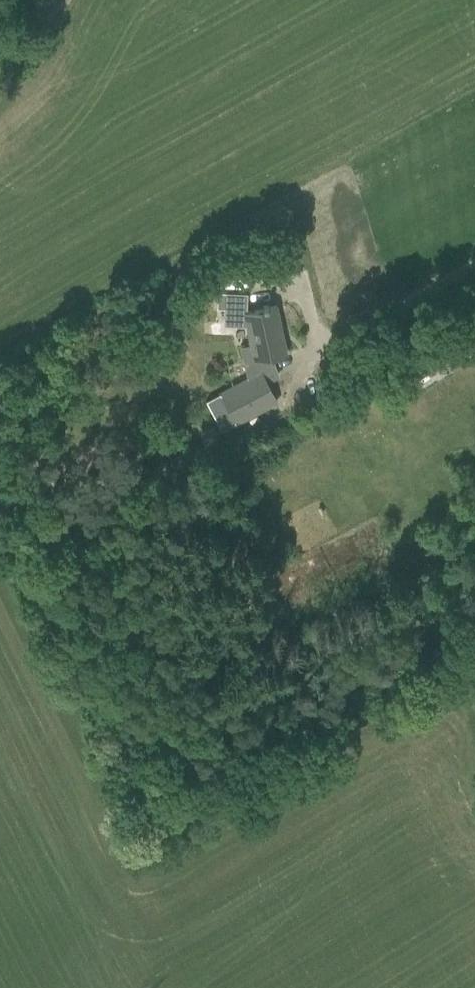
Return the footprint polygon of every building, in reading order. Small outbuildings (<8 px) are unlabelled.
[(282,337),(275,306),(276,306),(276,305),(269,307),(268,304),(263,306),(263,308),(246,311),(246,308),(225,307),(224,324),(248,325),(253,343),(241,345),(248,378),(220,392),(235,422),(277,401),(267,382),(277,377),(271,366),(269,356),(287,352),(283,336),(282,337)]
